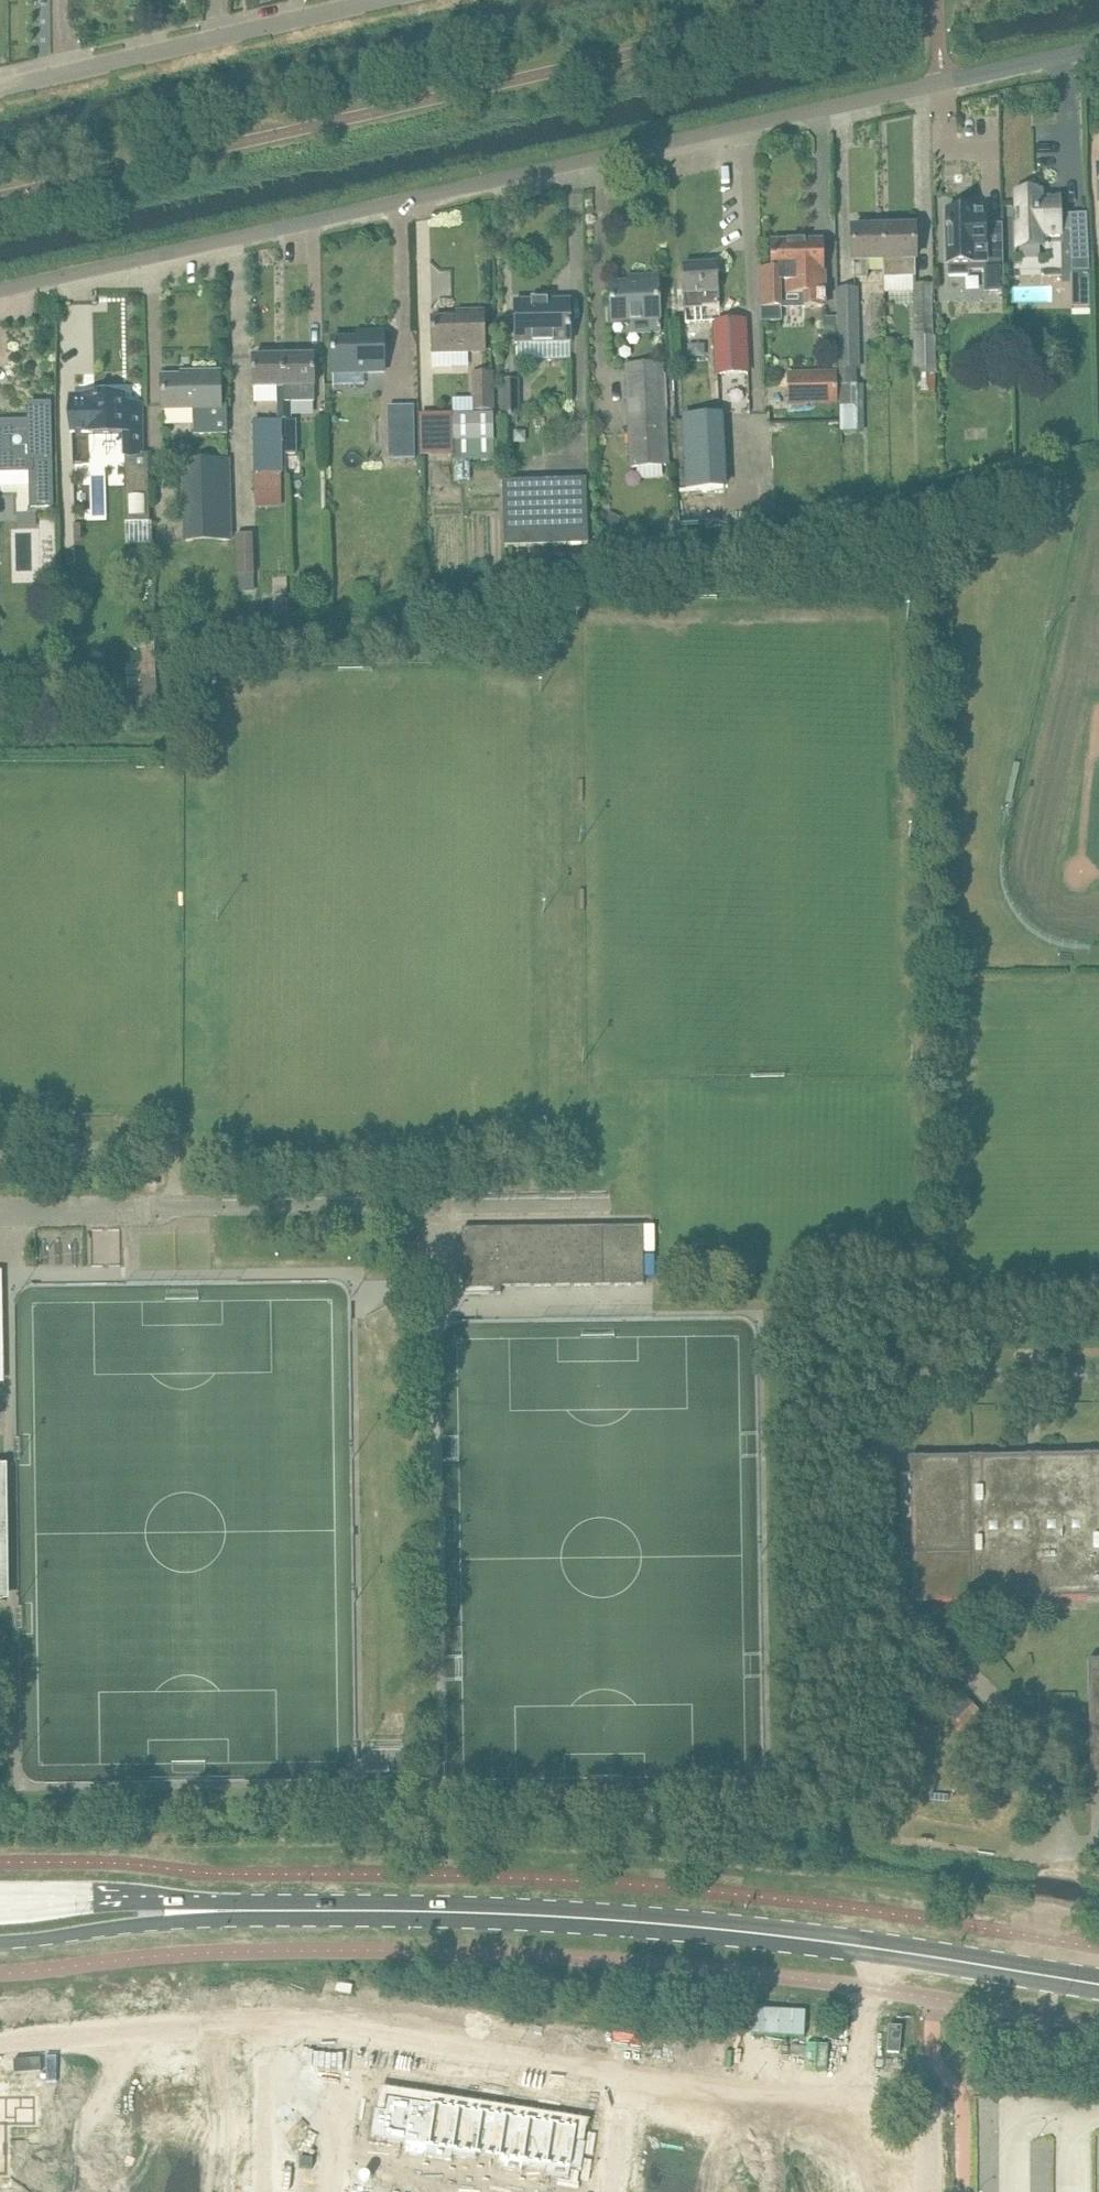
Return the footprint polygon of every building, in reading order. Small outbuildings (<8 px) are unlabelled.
[(1042,192),(1015,193),(1016,241),(1043,241),(1043,235),(1060,235),(1059,197),(1042,197),(1042,192)] [(1003,300),(1001,225),(985,225),(984,208),(983,208),(983,212),(973,212),(973,207),(950,207),(950,212),(946,213),(947,265),(949,265),(949,275),(968,274),(968,269),(985,269),(985,291),(1002,291),(1003,300)] [(1087,213),(1069,214),(1070,245),(1071,261),(1071,273),(1089,273),(1089,260),(1087,213)] [(884,228),(852,228),(853,250),(854,277),(866,277),(866,261),(884,260),(885,260),(885,275),(901,275),(916,275),(915,249),(915,227),(884,228)] [(824,306),(823,264),(822,242),(772,243),(772,256),(760,256),(762,321),(781,320),(780,307),(824,306)] [(717,263),(682,265),(684,287),(685,309),(720,307),(719,285),(717,263)] [(610,305),(608,305),(609,321),(629,320),(629,318),(660,317),(659,297),(658,275),(635,277),(636,282),(609,283),(610,305)] [(936,373),(931,283),(911,284),(916,374),(918,374),(936,373)] [(839,369),(859,368),(857,288),(837,288),(839,369)] [(570,300),(515,301),(515,343),(571,342),(570,300)] [(432,319),(432,341),(433,353),(485,352),(484,311),(467,312),(467,318),(432,319)] [(837,316),(823,316),(823,327),(837,327),(837,316)] [(720,320),(715,321),(717,372),(717,373),(718,373),(748,372),(745,319),(720,320)] [(332,339),(332,361),(333,372),(385,371),(384,332),(366,332),(367,338),(332,339)] [(283,356),(253,357),(253,379),(253,387),(279,387),(279,402),(279,419),(284,418),(285,454),(296,453),(295,419),(290,419),(289,402),(315,402),(314,386),(314,378),(314,356),(283,356)] [(668,463),(664,363),(626,365),(630,465),(668,463)] [(162,376),(163,398),(163,411),(193,410),(194,436),(227,435),(227,405),(220,405),(220,371),(191,372),(191,376),(162,376)] [(493,408),(492,371),(472,371),(473,409),(493,408)] [(936,373),(918,374),(918,393),(936,393),(936,373)] [(788,377),(789,399),(836,399),(836,376),(788,377)] [(517,379),(500,380),(501,424),(517,423),(517,379)] [(841,406),(865,406),(864,383),(840,383),(840,406),(841,406)] [(148,453),(142,453),(142,404),(125,404),(125,395),(98,396),(98,393),(95,393),(95,398),(88,398),(88,396),(80,396),(80,397),(70,397),(70,432),(124,431),(125,467),(124,467),(125,522),(127,522),(149,522),(148,455),(148,453)] [(0,421),(0,473),(31,473),(31,483),(29,483),(29,506),(52,505),(51,482),(51,441),(50,426),(50,404),(29,405),(29,421),(0,421)] [(867,431),(867,405),(865,406),(841,406),(841,431),(867,431)] [(452,441),(493,440),(492,413),(452,414),(452,441)] [(794,436),(802,437),(803,414),(794,413),(794,436)] [(725,417),(683,419),(686,494),(728,492),(725,417)] [(254,472),(280,472),(280,420),(251,420),(251,472),(254,472)] [(413,432),(387,432),(388,459),(414,458),(413,432)] [(230,541),(227,452),(171,454),(174,543),(230,541)] [(505,546),(588,544),(586,479),(503,481),(505,546)] [(602,524),(615,530),(621,517),(608,511),(602,524)] [(127,522),(127,545),(154,545),(153,522),(149,522),(127,522)] [(252,528),(238,528),(240,573),(254,572),(252,528)] [(139,656),(128,657),(128,702),(129,716),(157,714),(155,643),(150,643),(139,644),(139,656)] [(644,1225),(463,1228),(463,1250),(463,1278),(464,1293),(502,1293),(501,1285),(645,1283),(644,1225)] [(1083,1453),(967,1455),(910,1456),(912,1555),(912,1571),(913,1604),(970,1603),(970,1607),(971,1614),(986,1614),(986,1610),(986,1607),(986,1603),(1029,1602),(1044,1601),(1084,1600),(1098,1600),(1098,1452),(1083,1453)] [(1088,1662),(1089,1713),(1089,1722),(1090,1768),(1091,1790),(1098,1789),(1098,1662),(1088,1662)] [(7,2174),(7,2123),(36,2123),(36,2095),(0,2095),(0,2174),(7,2174)] [(375,2108),(370,2138),(404,2143),(403,2153),(404,2154),(412,2100),(388,2096),(386,2109),(375,2108)] [(226,2098),(176,2098),(176,2154),(208,2154),(208,2127),(226,2127),(226,2098)] [(412,2100),(404,2154),(427,2157),(436,2104),(412,2100)] [(436,2104),(427,2157),(451,2161),(459,2108),(436,2104)] [(459,2108),(451,2161),(452,2161),(453,2156),(475,2159),(483,2111),(459,2108)] [(483,2111),(475,2159),(498,2163),(497,2168),(498,2168),(506,2115),(483,2111)] [(506,2115),(498,2168),(521,2172),(530,2119),(506,2115)] [(530,2119),(521,2172),(523,2172),(524,2162),(545,2165),(544,2176),(545,2176),(553,2122),(530,2119)] [(553,2122),(545,2176),(570,2180),(571,2169),(582,2171),(587,2141),(576,2139),(578,2126),(553,2122)] [(638,2187),(673,2191),(692,2191),(699,2147),(662,2141),(659,2163),(643,2161),(638,2187)] [(387,2181),(385,2190),(398,2191),(400,2183),(387,2181)] [(398,2191),(400,2191),(412,2191),(413,2185),(400,2183),(398,2191)]
